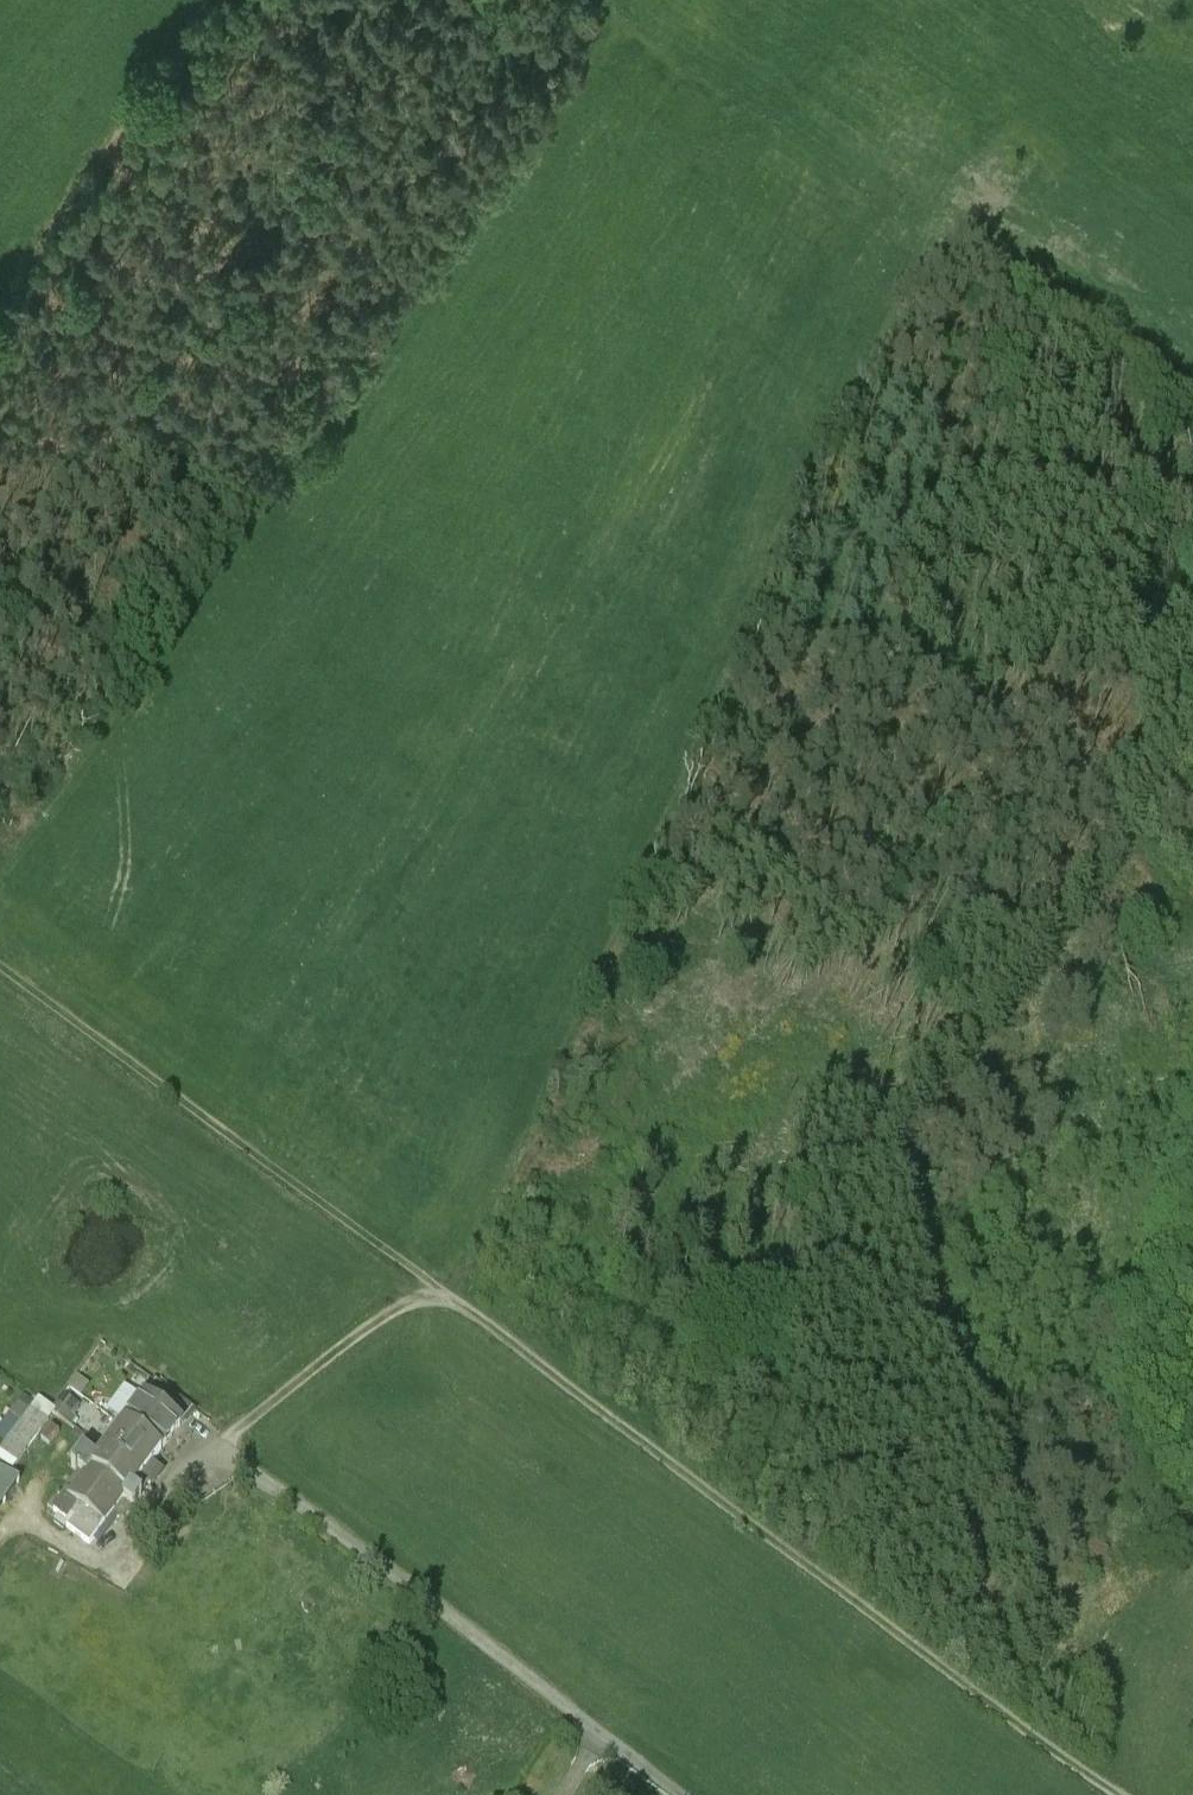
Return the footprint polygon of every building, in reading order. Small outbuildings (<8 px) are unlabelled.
[(185,1387),(171,1407),(191,1423),(194,1420),(212,1434),(225,1417),(185,1387)] [(28,1393),(10,1420),(21,1428),(0,1459),(0,1517),(22,1485),(13,1479),(40,1441),(50,1448),(59,1435),(51,1429),(54,1424),(60,1415),(28,1393)] [(154,1394),(129,1426),(167,1454),(191,1423),(171,1407),(154,1394)] [(79,1412),(67,1404),(60,1415),(54,1424),(74,1437),(79,1430),(71,1425),(79,1412)] [(146,1478),(158,1486),(164,1478),(154,1471),(167,1454),(129,1426),(111,1451),(146,1478)] [(128,1511),(135,1516),(146,1502),(135,1493),(146,1478),(111,1451),(98,1467),(83,1456),(72,1470),(87,1481),(128,1511)] [(128,1511),(87,1481),(68,1503),(63,1499),(49,1519),(95,1554),(128,1511)]
